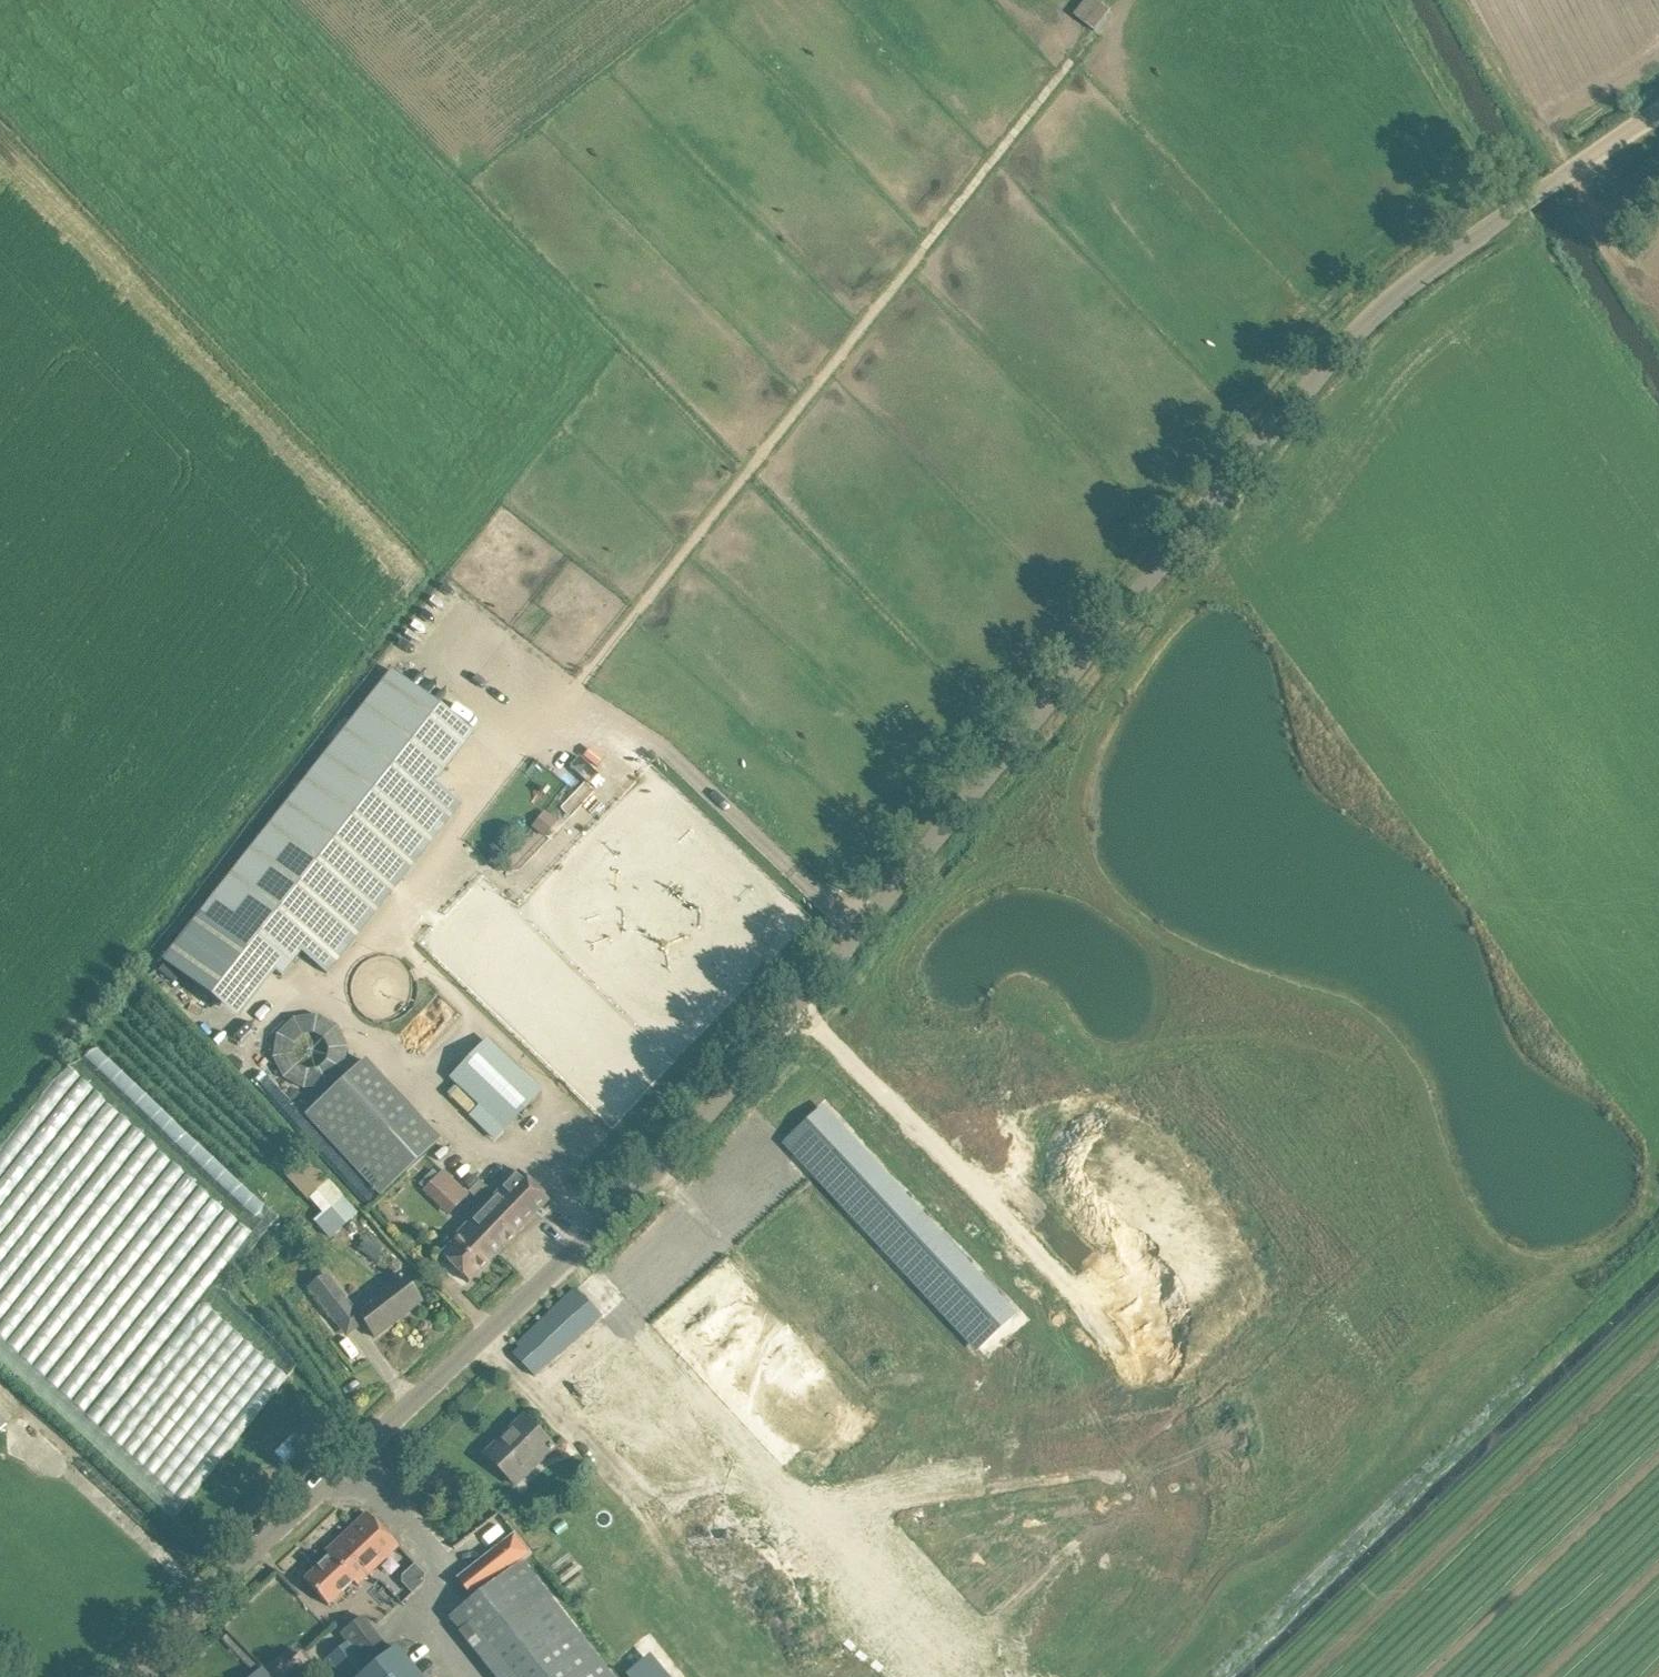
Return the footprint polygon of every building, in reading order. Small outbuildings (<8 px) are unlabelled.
[(1109,4),(1101,0),(1082,0),(1074,16),(1097,28),(1109,4)] [(474,734),(393,670),(201,912),(282,976),(301,952),(328,973),(462,803),(436,782),(474,734)] [(583,779),(559,807),(570,816),(594,788),(583,779)] [(542,835),(555,819),(544,809),(531,825),(542,835)] [(354,1047),(309,1003),(261,1053),(313,1101),(330,1083),(325,1078),(354,1047)] [(448,1075),(480,1105),(475,1110),(485,1119),(480,1124),(494,1137),(540,1088),(485,1036),(448,1075)] [(381,1195),(439,1141),(364,1060),(305,1114),(381,1195)] [(821,1110),(786,1141),(810,1166),(844,1134),(821,1110)] [(844,1134),(810,1166),(976,1343),(1009,1310),(844,1134)] [(313,1221),(327,1237),(356,1213),(307,1155),(284,1174),(319,1216),(313,1221)] [(469,1194),(443,1169),(422,1190),(448,1215),(469,1194)] [(469,1282),(548,1200),(518,1171),(439,1253),(469,1282)] [(326,1272),(308,1285),(330,1313),(347,1300),(326,1272)] [(354,1309),(375,1336),(420,1301),(400,1274),(354,1309)] [(577,1289),(519,1345),(522,1348),(516,1355),(537,1377),(543,1370),(603,1316),(577,1289)] [(234,1438),(286,1380),(275,1370),(222,1427),(234,1438)] [(514,1432),(490,1456),(518,1485),(556,1448),(541,1433),(525,1417),(512,1430),(514,1432)] [(275,1452),(290,1466),(303,1453),(288,1439),(275,1452)] [(330,1555),(304,1579),(328,1605),(353,1581),(357,1585),(398,1546),(366,1512),(325,1551),(330,1555)] [(476,1564),(515,1533),(500,1515),(462,1548),(476,1564)] [(476,1564),(457,1579),(474,1600),(525,1560),(532,1554),(515,1533),(476,1564)] [(451,1618),(498,1676),(616,1676),(525,1560),(474,1600),(451,1618)] [(424,1573),(415,1563),(403,1575),(402,1581),(412,1591),(422,1582),(424,1573)] [(397,1645),(390,1651),(362,1615),(340,1633),(348,1643),(330,1657),(345,1676),(422,1676),(397,1645)] [(251,1676),(271,1676),(262,1667),(251,1676)]
